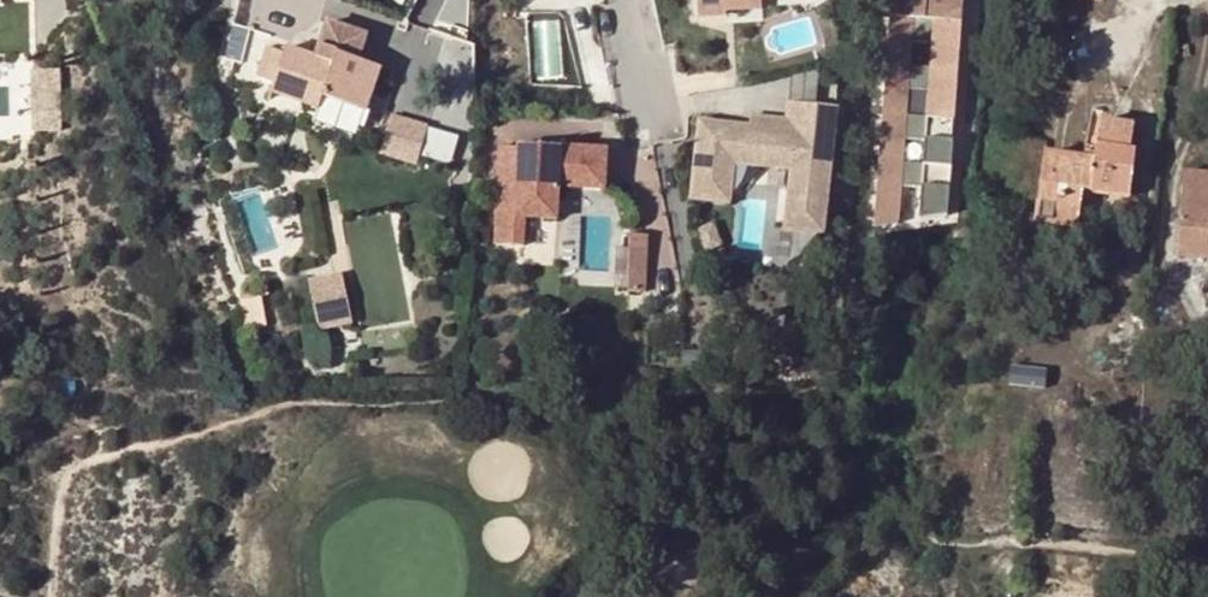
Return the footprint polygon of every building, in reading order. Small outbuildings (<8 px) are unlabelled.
[(470,21),(470,0),(419,0),(419,19),(470,21)] [(698,19),(728,16),(730,7),(763,0),(696,0),(698,19)] [(773,14),(799,0),(769,0),(773,14)] [(955,218),(969,0),(891,0),(877,222),(900,224),(902,182),(922,183),(920,215),(955,218)] [(378,64),(365,106),(372,109),(389,57),(342,42),(338,51),(378,64)] [(324,93),(365,106),(378,64),(338,51),(335,59),(321,55),(288,43),(286,49),(270,43),(259,75),(276,80),(273,89),(320,105),(324,93)] [(335,59),(338,51),(325,47),(321,55),(335,59)] [(36,113),(63,114),(63,69),(37,69),(36,113)] [(797,100),(818,100),(818,77),(797,77),(797,100)] [(691,198),(737,204),(741,165),(796,172),(788,230),(829,234),(844,110),(790,103),(788,120),(755,116),(754,125),(701,119),(691,198)] [(384,149),(451,169),(462,133),(395,113),(384,149)] [(1133,148),(1135,130),(1102,126),(1099,137),(1089,135),(1087,143),(1133,148)] [(614,195),(617,145),(518,139),(517,152),(496,150),(491,242),(517,244),(518,219),(560,221),(562,192),(614,195)] [(1046,148),(1036,218),(1077,223),(1081,195),(1082,189),(1094,190),(1131,195),(1138,149),(1133,148),(1087,143),(1085,154),(1046,148)] [(1185,169),(1179,255),(1207,258),(1207,171),(1185,169)] [(1082,189),(1081,195),(1093,197),(1094,190),(1082,189)] [(634,234),(632,287),(650,288),(652,235),(634,234)] [(342,322),(336,293),(312,298),(319,328),(342,322)] [(256,326),(252,307),(243,309),(248,328),(256,326)]
